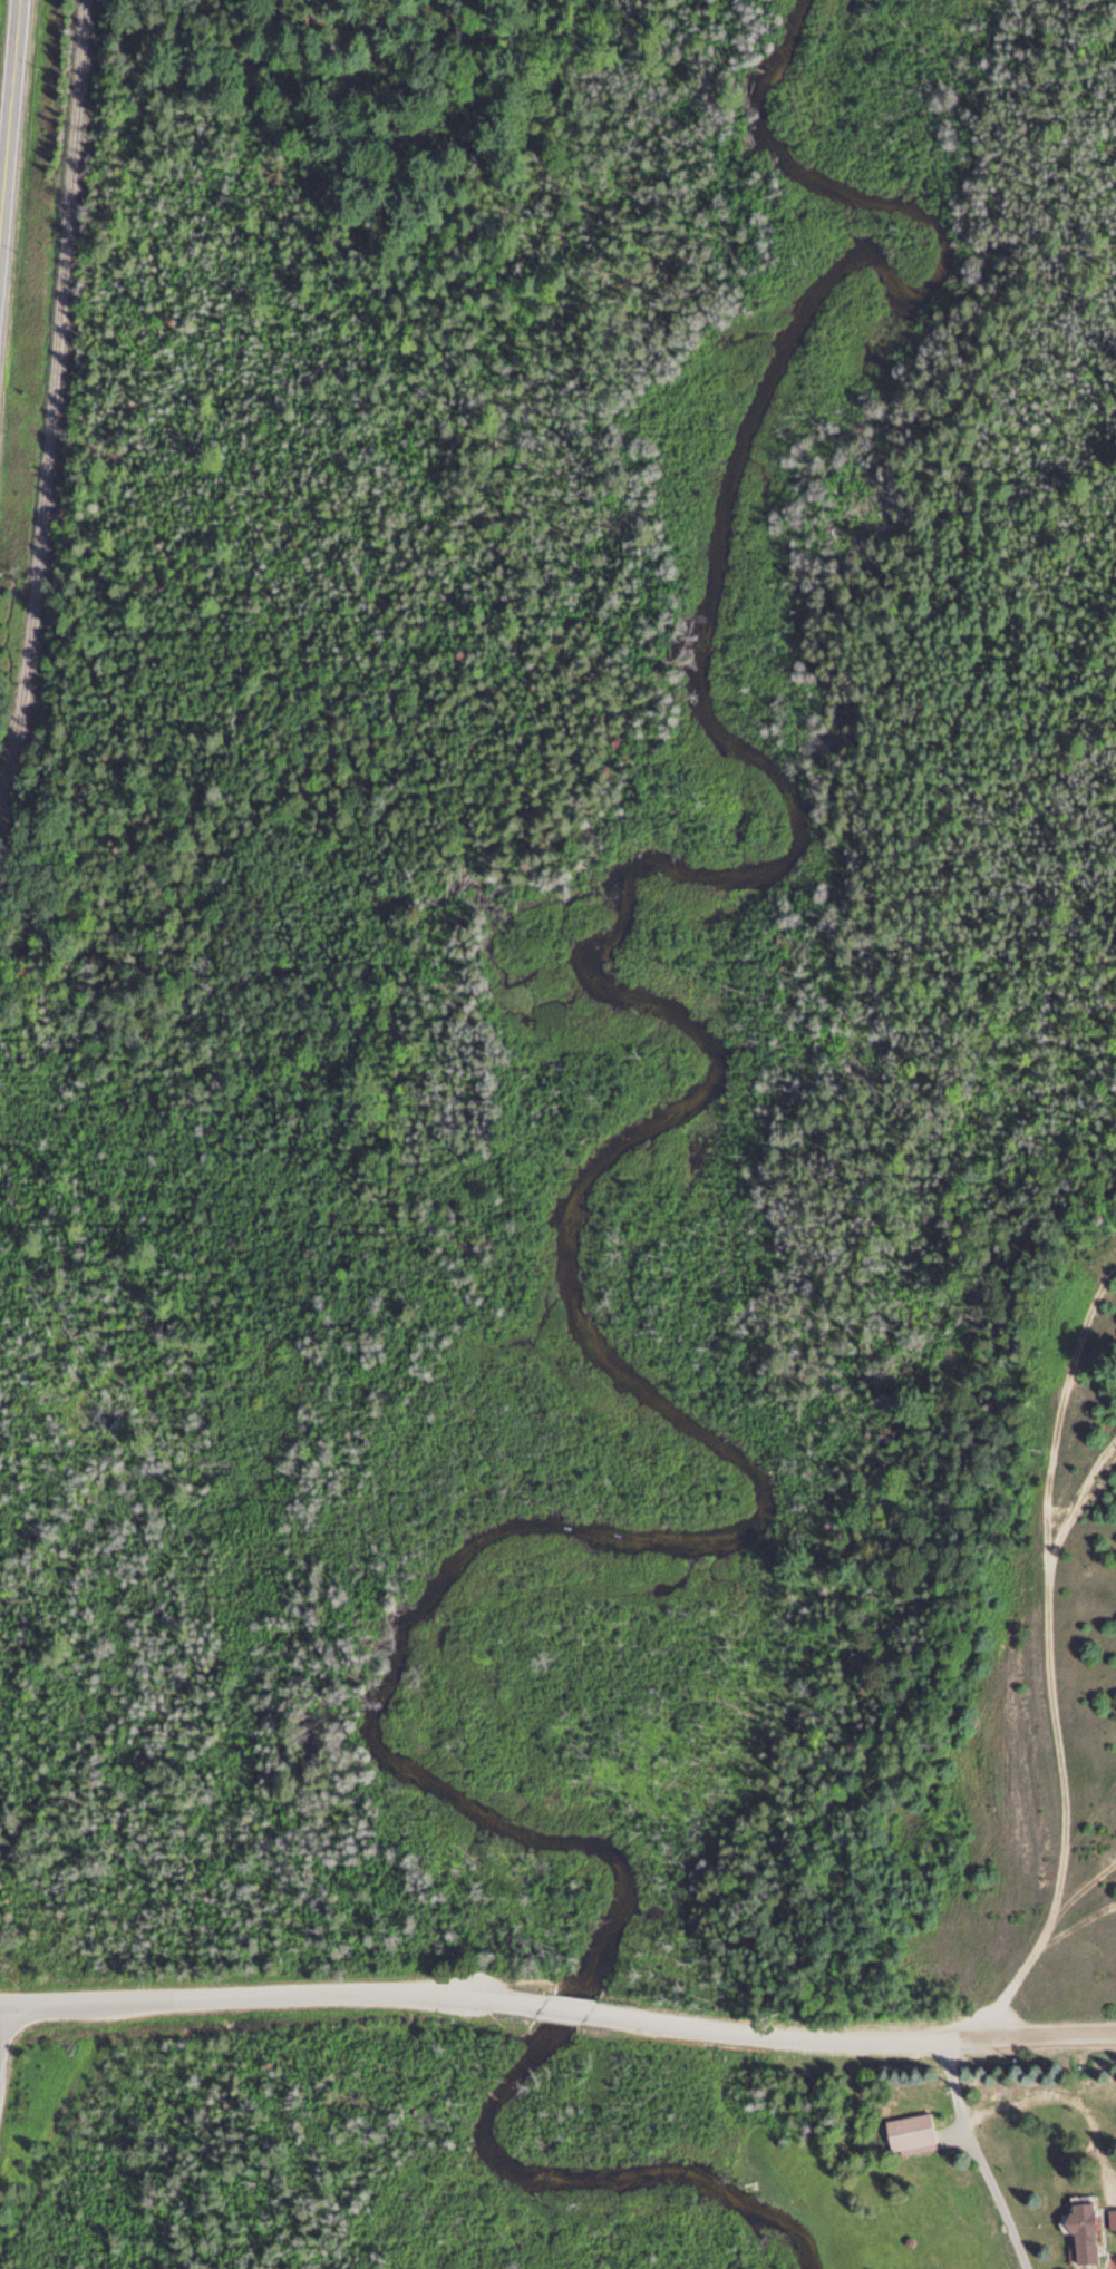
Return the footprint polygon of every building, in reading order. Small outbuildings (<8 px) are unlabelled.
[(884,2116),(891,2148),(935,2139),(930,2107),(884,2116)] [(1070,2200),(1070,2209),(1068,2209),(1061,2220),(1070,2231),(1073,2231),(1075,2261),(1096,2259),(1094,2221),(1096,2221),(1096,2213),(1093,2213),(1090,2199),(1070,2200)]
